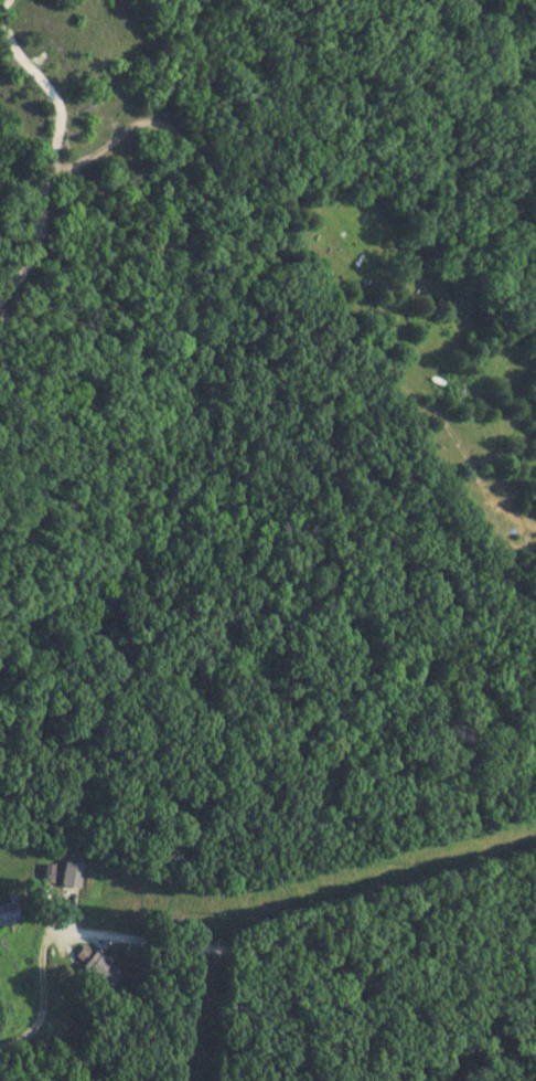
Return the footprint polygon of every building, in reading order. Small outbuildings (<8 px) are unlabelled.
[(86,864),(69,862),(66,885),(83,888),(86,864)] [(19,926),(19,903),(0,903),(0,926),(19,926)] [(126,975),(92,942),(78,958),(111,990),(126,975)] [(87,1023),(51,1023),(51,1032),(87,1032),(87,1023)]
